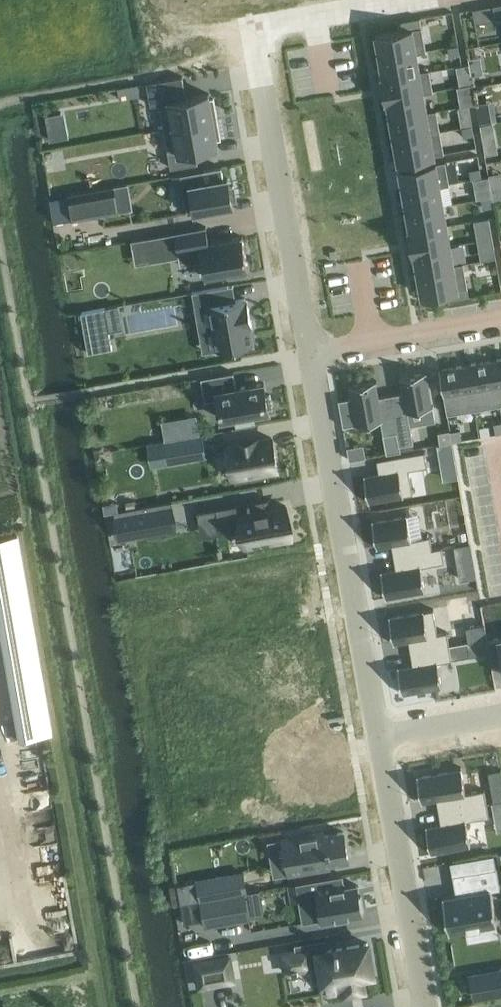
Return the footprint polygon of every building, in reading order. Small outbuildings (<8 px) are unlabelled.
[(398,30),(376,34),(380,57),(416,51),(417,52),(426,50),(422,26),(420,26),(418,16),(413,17),(396,20),(398,30)] [(449,45),(448,45),(450,55),(460,53),(458,44),(449,45)] [(416,51),(380,57),(383,71),(383,76),(384,77),(420,71),(420,70),(419,62),(417,52),(416,51)] [(383,76),(382,76),(386,99),(387,99),(387,97),(424,91),(424,92),(430,91),(433,90),(429,69),(420,70),(420,71),(384,77),(383,76)] [(182,75),(147,81),(151,104),(152,104),(160,103),(161,108),(164,127),(217,118),(215,101),(214,97),(213,98),(210,98),(209,94),(209,92),(187,96),(186,96),(185,90),(182,75)] [(474,92),(472,82),(463,84),(464,94),(474,92)] [(424,91),(387,97),(387,99),(391,118),(427,111),(427,110),(425,102),(424,92),(424,91)] [(487,100),(476,103),(479,121),(491,119),(487,100)] [(427,111),(391,118),(394,138),(440,130),(436,109),(431,110),(427,110),(427,111)] [(471,113),(460,115),(462,126),(463,126),(472,124),(473,124),(471,113)] [(217,118),(164,127),(171,167),(198,162),(196,149),(195,149),(205,147),(218,145),(217,141),(217,139),(218,138),(221,138),(217,118)] [(492,123),(480,125),(482,137),(494,135),(492,123)] [(472,124),(463,126),(464,135),(474,134),(472,124)] [(440,130),(394,138),(398,160),(444,152),(440,130)] [(445,160),(400,168),(404,190),(440,184),(440,185),(441,184),(450,183),(445,160)] [(204,169),(180,173),(187,212),(213,208),(233,204),(232,202),(232,200),(235,199),(236,199),(233,185),(230,186),(229,186),(228,179),(228,177),(223,178),(221,166),(204,169)] [(480,167),(470,168),(472,178),(481,176),(480,167)] [(481,176),(472,178),(475,198),(482,197),(483,197),(492,195),(489,175),(481,176)] [(440,184),(404,190),(407,210),(443,204),(440,185),(440,184)] [(113,185),(69,193),(73,218),(118,210),(113,185)] [(492,191),(494,201),(500,199),(500,190),(492,191)] [(69,193),(49,196),(54,222),(73,218),(69,193)] [(483,197),(482,197),(484,207),(493,205),(492,195),(483,197)] [(443,204),(407,210),(410,229),(411,230),(447,224),(443,204)] [(410,229),(409,229),(413,252),(414,252),(414,250),(450,244),(447,224),(411,230),(410,229)] [(490,224),(475,226),(478,239),(493,237),(490,224)] [(206,225),(174,231),(180,264),(188,262),(202,260),(204,268),(205,276),(209,276),(248,269),(242,235),(234,237),(212,240),(209,241),(209,240),(207,229),(206,225)] [(493,237),(478,239),(479,249),(494,247),(493,237)] [(450,244),(414,250),(414,252),(418,270),(454,264),(454,263),(450,244)] [(454,264),(418,270),(422,294),(447,289),(449,299),(469,295),(468,286),(463,261),(457,262),(454,263),(454,264)] [(220,286),(192,291),(199,329),(207,327),(213,326),(216,341),(217,349),(244,345),(253,343),(250,325),(252,324),(251,321),(249,321),(248,310),(249,310),(247,299),(246,299),(245,298),(245,297),(241,298),(230,299),(229,292),(228,284),(220,286)] [(105,306),(81,310),(89,351),(112,347),(110,331),(105,306)] [(492,359),(500,404),(500,357),(492,359)] [(492,359),(466,363),(474,408),(500,404),(492,359)] [(440,367),(439,367),(447,413),(474,408),(466,363),(442,368),(440,368),(440,367)] [(401,391),(391,393),(400,444),(414,441),(408,410),(433,405),(433,404),(432,404),(426,371),(427,371),(427,370),(399,375),(399,376),(400,376),(403,391),(401,391)] [(234,371),(201,377),(205,399),(213,398),(218,397),(220,410),(222,418),(223,417),(238,415),(238,416),(238,419),(254,416),(253,412),(265,410),(269,409),(269,407),(268,406),(270,406),(272,405),(270,393),(267,394),(266,394),(266,393),(264,382),(236,387),(234,371)] [(350,397),(339,399),(342,417),(343,417),(343,416),(350,415),(353,414),(355,414),(357,423),(355,423),(356,424),(381,419),(384,433),(387,451),(387,452),(395,451),(398,450),(401,449),(400,446),(400,444),(391,393),(382,395),(378,395),(377,388),(376,380),(377,380),(377,379),(349,384),(349,385),(350,385),(352,396),(350,397)] [(460,428),(450,430),(452,440),(462,438),(460,428)] [(450,429),(438,431),(440,442),(452,440),(450,430),(450,429)] [(194,435),(164,440),(168,462),(206,455),(205,452),(202,434),(194,435)] [(228,444),(227,444),(233,475),(234,475),(234,474),(235,479),(235,481),(266,476),(265,472),(265,469),(267,469),(277,467),(276,462),(276,460),(273,443),(273,444),(272,437),(260,439),(256,439),(256,438),(255,438),(238,441),(238,443),(228,444)] [(442,462),(456,459),(453,445),(442,447),(440,451),(442,462)] [(365,473),(364,473),(369,501),(370,501),(370,500),(403,494),(403,495),(404,495),(404,494),(413,492),(409,468),(427,465),(425,450),(377,458),(379,472),(370,473),(365,474),(365,473)] [(268,498),(216,507),(216,509),(218,518),(219,527),(232,524),(242,523),(244,531),(246,543),(291,535),(291,531),(286,504),(279,506),(266,508),(266,507),(265,501),(265,500),(267,500),(269,499),(268,498)] [(117,502),(104,504),(106,513),(115,512),(119,511),(117,502)] [(119,511),(115,512),(120,539),(155,533),(150,506),(119,511)] [(373,518),(372,518),(377,547),(378,546),(378,545),(392,543),(394,555),(433,548),(432,547),(430,534),(411,538),(407,512),(406,513),(406,514),(373,520),(373,518)] [(54,731),(24,531),(0,534),(0,606),(20,736),(54,731)] [(457,559),(472,557),(470,542),(455,544),(457,559)] [(382,569),(381,569),(386,597),(387,597),(387,595),(424,589),(425,590),(421,565),(444,561),(442,546),(432,547),(433,548),(394,555),(396,567),(382,570),(382,569)] [(390,614),(389,614),(394,642),(395,642),(395,641),(409,639),(411,651),(449,644),(447,630),(438,632),(433,608),(424,609),(424,608),(423,608),(423,610),(390,615),(390,614)] [(484,622),(467,626),(469,640),(487,637),(484,622)] [(399,665),(398,665),(403,693),(404,693),(403,691),(441,685),(441,686),(442,686),(438,660),(452,658),(489,651),(487,639),(487,637),(469,640),(449,644),(411,651),(413,663),(399,666),(399,665)] [(487,639),(489,651),(491,663),(500,661),(500,637),(499,637),(487,639)] [(8,724),(11,739),(18,738),(16,723),(8,724)] [(453,763),(418,769),(423,794),(438,791),(441,804),(479,798),(476,784),(457,787),(453,763)] [(443,818),(427,821),(432,846),(467,839),(462,815),(481,812),(479,798),(441,804),(443,818)] [(323,830),(284,837),(290,872),(317,868),(317,864),(334,861),(348,858),(348,853),(344,831),(329,833),(324,834),(323,832),(323,830)] [(456,893),(443,896),(449,931),(466,928),(497,922),(491,889),(492,889),(500,887),(497,866),(471,871),(475,890),(456,893)] [(244,873),(177,884),(180,902),(182,902),(200,899),(244,891),(245,891),(247,890),(244,873)] [(341,874),(296,882),(303,921),(362,911),(361,908),(362,908),(364,908),(361,895),(360,895),(359,895),(359,894),(357,883),(353,884),(345,885),(343,874),(341,874)] [(200,899),(182,902),(185,922),(203,918),(204,924),(249,917),(245,891),(244,891),(200,899)] [(295,949),(282,952),(286,971),(288,971),(293,970),(293,971),(299,970),(299,969),(311,967),(313,966),(313,964),(312,961),(313,961),(320,960),(322,971),(324,979),(325,979),(326,986),(327,990),(336,988),(339,988),(340,992),(365,987),(364,983),(362,972),(368,971),(372,971),(370,956),(367,942),(355,944),(328,949),(328,947),(326,937),(294,943),(295,949)] [(196,962),(195,962),(200,985),(234,979),(230,958),(230,956),(196,962)] [(470,974),(474,996),(500,991),(500,969),(470,974)]
